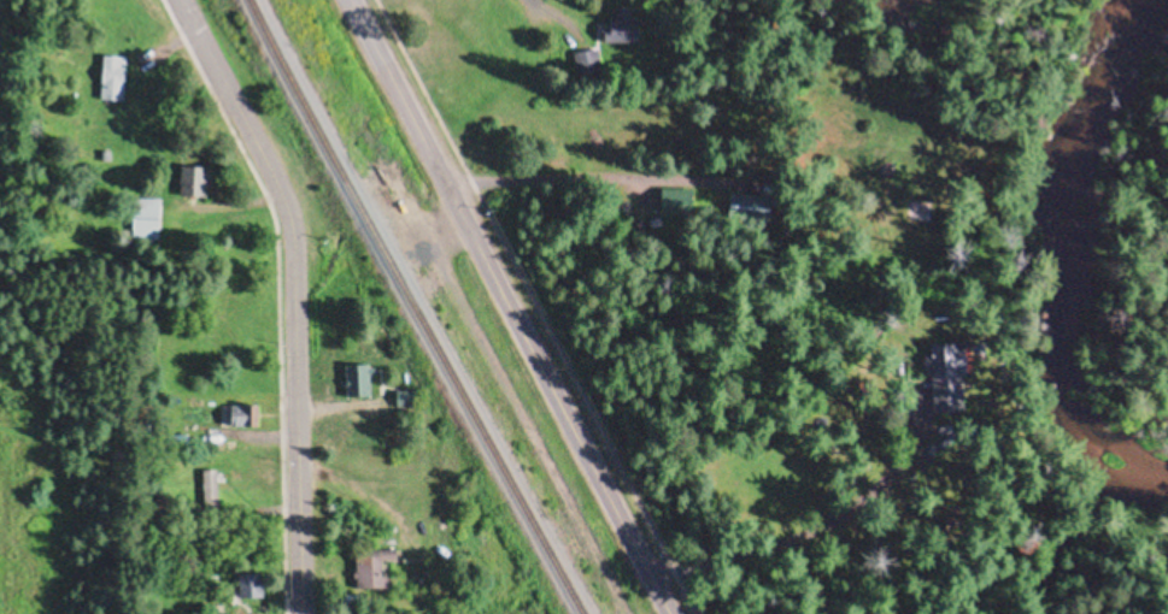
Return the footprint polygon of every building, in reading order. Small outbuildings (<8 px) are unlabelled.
[(634,33),(634,12),(626,12),(624,1),(609,1),(609,13),(597,14),(597,33),(634,33)] [(124,51),(123,93),(96,91),(98,51),(124,51)] [(205,160),(204,190),(178,190),(178,160),(205,160)] [(157,194),(154,235),(125,232),(128,193),(157,194)] [(965,376),(970,376),(969,343),(932,344),(933,413),(965,413),(965,376)] [(345,365),(345,397),(375,397),(375,365),(345,365)] [(262,406),(226,406),(226,428),(262,428),(262,406)] [(200,471),(200,508),(220,508),(220,471),(200,471)] [(397,561),(397,550),(356,551),(357,591),(386,590),(386,561),(397,561)]
